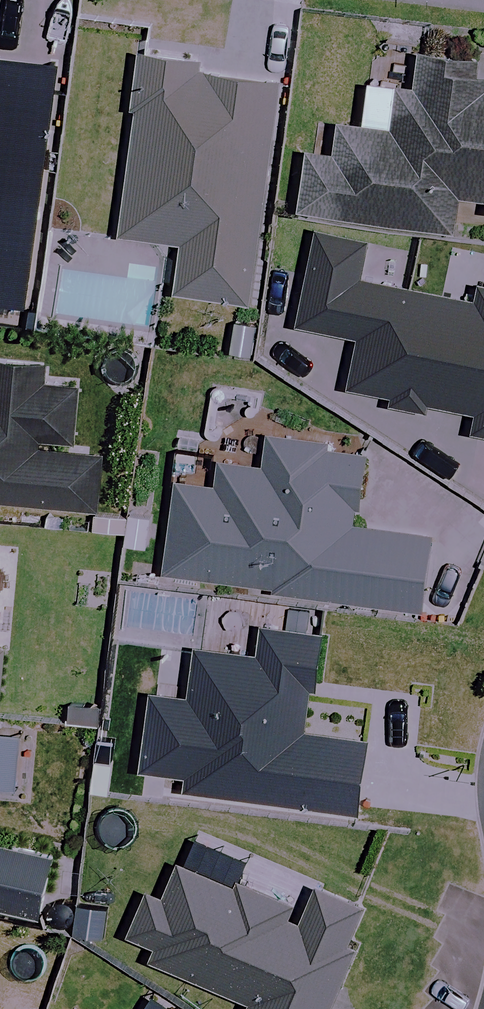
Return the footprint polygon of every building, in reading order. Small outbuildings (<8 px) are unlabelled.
[(461,224),(465,193),(483,196),(483,45),(415,37),(404,127),(314,116),(304,205),(461,224)] [(201,63),(146,56),(123,238),(186,246),(180,294),(250,303),(278,84),(199,74),(201,63)] [(29,306),(60,65),(0,58),(0,302),(29,306)] [(320,232),(303,322),(365,334),(356,383),(483,408),(480,428),(483,429),(483,287),(482,299),(365,276),(371,242),(320,232)] [(106,451),(83,450),(85,391),(44,389),(45,363),(0,361),(0,503),(104,508),(106,451)] [(368,455),(271,439),(266,472),(223,464),(218,491),(177,484),(162,574),(423,618),(436,539),(356,526),(368,455)] [(315,730),(325,637),(265,630),(201,623),(192,700),(155,695),(147,769),(189,773),(187,793),(361,812),(369,736),(315,730)] [(9,653),(0,653),(0,701),(5,701),(9,653)] [(45,914),(59,854),(0,840),(0,904),(45,914)] [(135,939),(152,946),(147,960),(254,1000),(250,1008),(330,1008),(367,910),(301,885),(250,866),(246,876),(198,858),(193,869),(182,865),(169,900),(152,894),(135,939)]
